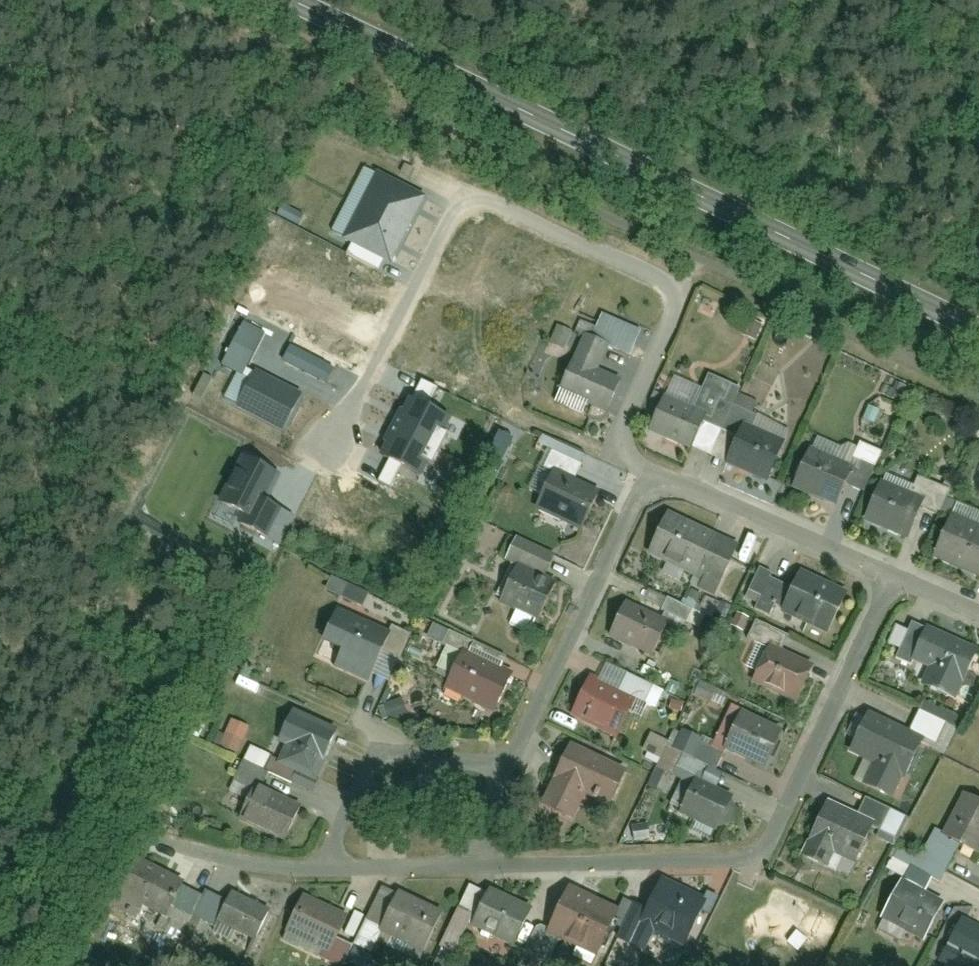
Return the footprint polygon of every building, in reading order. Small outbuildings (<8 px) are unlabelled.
[(423,198),(378,176),(346,238),(391,262),(423,198)] [(637,335),(600,321),(592,339),(629,354),(637,335)] [(243,377),(265,335),(243,324),(222,367),(243,377)] [(617,384),(592,374),(602,349),(579,340),(569,365),(565,363),(551,397),(603,418),(617,384)] [(320,381),(327,366),(291,348),(284,362),(320,381)] [(716,373),(707,393),(734,405),(743,384),(716,373)] [(300,397),(255,375),(239,407),(283,430),(300,397)] [(670,375),(662,395),(694,408),(702,388),(670,375)] [(450,420),(411,401),(383,458),(421,477),(427,464),(433,467),(448,437),(443,434),(450,420)] [(660,405),(645,434),(685,454),(700,425),(660,405)] [(736,435),(722,468),(767,486),(780,453),(736,435)] [(858,442),(850,461),(875,473),(884,454),(858,442)] [(583,458),(548,443),(538,465),(573,481),(583,458)] [(278,477),(244,460),(221,504),(255,521),(278,477)] [(801,462),(787,492),(831,513),(845,482),(801,462)] [(548,480),(534,514),(579,532),(593,498),(548,480)] [(874,491),(860,524),(906,545),(921,512),(874,491)] [(671,514),(648,562),(716,595),(739,548),(671,514)] [(931,561),(978,581),(978,578),(978,542),(945,528),(931,561)] [(507,548),(499,567),(536,584),(544,565),(507,548)] [(793,568),(773,610),(826,636),(847,595),(793,568)] [(757,570),(746,595),(763,603),(774,578),(757,570)] [(506,576),(491,610),(533,628),(548,594),(506,576)] [(619,608),(603,644),(652,665),(668,629),(619,608)] [(330,609),(315,646),(332,653),(326,666),(360,679),(365,667),(370,668),(385,631),(330,609)] [(787,637),(755,621),(746,639),(778,654),(787,637)] [(908,665),(926,673),(919,688),(950,702),(957,687),(961,689),(978,649),(978,647),(927,624),(908,665)] [(765,652),(749,685),(795,707),(811,675),(765,652)] [(459,656),(441,693),(491,717),(509,681),(459,656)] [(583,682),(565,720),(609,741),(627,704),(583,682)] [(279,753),(273,768),(307,782),(314,767),(318,769),(336,728),(289,707),(271,749),(279,753)] [(915,710),(906,731),(939,745),(948,723),(915,710)] [(738,722),(724,753),(762,772),(777,741),(738,722)] [(865,722),(846,760),(860,766),(849,785),(882,803),(894,782),(902,786),(921,748),(865,722)] [(672,730),(662,753),(712,775),(722,753),(672,730)] [(548,786),(556,790),(545,811),(567,822),(578,800),(603,813),(624,771),(570,743),(548,786)] [(691,778),(672,814),(713,836),(732,799),(691,778)] [(251,788),(233,827),(278,847),(295,807),(251,788)] [(941,839),(978,856),(978,803),(962,795),(941,839)] [(825,877),(834,859),(857,870),(874,836),(818,809),(801,843),(806,845),(797,863),(825,877)] [(921,868),(947,879),(959,851),(933,839),(921,868)] [(138,858),(114,900),(163,928),(187,887),(138,858)] [(218,891),(199,924),(244,950),(262,917),(218,891)] [(486,892),(467,932),(511,953),(530,913),(486,892)] [(654,950),(675,960),(696,916),(648,893),(626,937),(633,941),(624,958),(640,965),(646,965),(654,950)] [(562,896),(542,937),(590,960),(610,920),(562,896)] [(896,896),(881,928),(919,947),(934,915),(896,896)] [(298,904),(278,946),(321,965),(341,923),(298,904)] [(371,959),(376,947),(414,965),(431,930),(386,909),(375,931),(362,924),(350,949),(371,959)] [(944,955),(965,965),(978,965),(978,929),(963,921),(944,955)]
